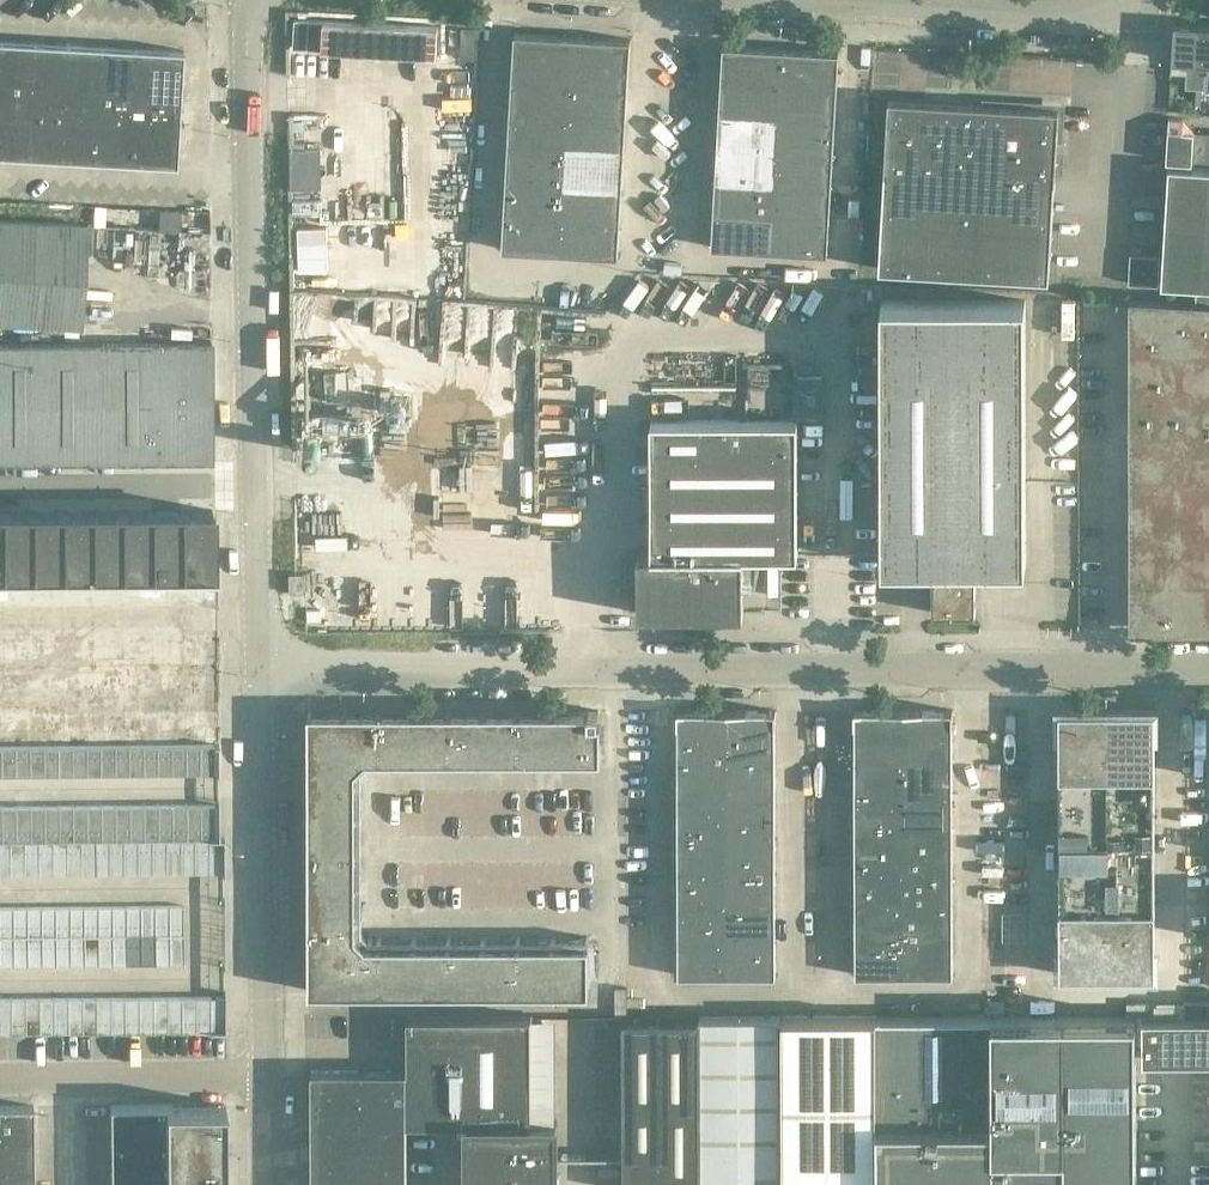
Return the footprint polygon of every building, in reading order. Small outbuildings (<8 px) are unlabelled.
[(299,17),(298,41),(393,47),(422,48),(424,24),(423,24),(394,23),(299,17)] [(1197,88),(1200,23),(1174,22),(1171,60),(1186,61),(1185,88),(1197,88)] [(1197,88),(1207,89),(1208,75),(1208,24),(1200,23),(1197,88)] [(514,33),(512,69),(571,72),(573,36),(514,33)] [(573,36),(571,72),(629,75),(631,39),(573,36)] [(0,58),(0,98),(33,100),(36,42),(1,40),(0,58)] [(36,42),(33,100),(68,102),(71,44),(36,42)] [(71,44),(68,102),(103,104),(106,46),(71,44)] [(723,44),(721,78),(779,81),(781,48),(723,44)] [(106,46),(103,104),(137,106),(141,48),(106,46)] [(141,48),(137,106),(180,108),(183,51),(141,48)] [(781,48),(779,81),(838,85),(839,51),(781,48)] [(512,69),(510,105),(569,108),(571,72),(512,69)] [(571,72),(569,108),(627,111),(629,75),(571,72)] [(721,78),(719,112),(777,115),(779,81),(721,78)] [(779,81),(777,115),(836,118),(838,85),(779,81)] [(889,98),(879,268),(1049,278),(1057,140),(1063,141),(1065,102),(982,97),(982,103),(889,98)] [(0,98),(0,155),(30,157),(33,100),(0,98)] [(68,102),(33,100),(30,157),(65,159),(68,102)] [(103,104),(68,102),(65,159),(100,161),(103,104)] [(137,106),(103,104),(100,161),(134,163),(137,106)] [(510,105),(508,141),(566,144),(569,108),(510,105)] [(180,108),(137,106),(134,163),(177,165),(180,108)] [(569,108),(566,144),(625,148),(627,111),(569,108)] [(719,112),(717,146),(776,149),(777,115),(719,112)] [(777,115),(776,149),(834,152),(836,118),(777,115)] [(1168,129),(1166,160),(1192,161),(1194,130),(1183,116),(1169,115),(1168,129)] [(1197,133),(1195,162),(1208,163),(1208,134),(1197,133)] [(508,141),(506,177),(564,180),(566,144),(508,141)] [(566,144),(564,180),(623,184),(625,148),(566,144)] [(322,185),(321,145),(292,145),(293,185),(322,185)] [(717,146),(715,179),(774,183),(776,149),(717,146)] [(776,149),(774,183),(832,186),(834,152),(776,149)] [(1168,164),(1160,284),(1196,286),(1196,301),(1208,301),(1208,167),(1168,164)] [(506,177),(504,213),(562,217),(564,180),(506,177)] [(715,179),(713,213),(772,216),(774,183),(715,179)] [(564,180),(562,217),(621,220),(623,184),(564,180)] [(774,183),(772,216),(830,220),(832,186),(774,183)] [(504,213),(502,249),(560,253),(562,217),(504,213)] [(713,213),(712,247),(770,250),(772,216),(713,213)] [(772,216),(770,250),(828,253),(830,220),(772,216)] [(562,217),(560,253),(619,256),(621,220),(562,217)] [(82,328),(88,223),(0,218),(0,323),(82,328)] [(365,227),(321,228),(322,257),(365,256),(365,227)] [(1129,282),(1158,284),(1160,254),(1130,253),(1129,282)] [(1129,297),(1129,349),(1208,348),(1208,301),(1196,301),(1129,297)] [(443,352),(461,353),(462,327),(466,327),(466,299),(445,298),(443,352)] [(1025,300),(881,301),(882,564),(932,564),(932,612),(975,612),(975,563),(1026,563),(1025,300)] [(0,342),(0,463),(209,461),(208,380),(208,340),(0,342)] [(1129,349),(1129,395),(1208,394),(1208,348),(1129,349)] [(310,417),(296,418),(296,426),(347,425),(346,373),(308,375),(310,417)] [(1129,395),(1129,440),(1140,440),(1208,440),(1208,394),(1129,395)] [(651,420),(651,553),(743,554),(797,554),(797,419),(651,420)] [(1134,464),(1134,466),(1139,466),(1139,509),(1134,509),(1134,512),(1140,512),(1140,555),(1134,555),(1134,558),(1140,557),(1139,601),(1134,601),(1134,604),(1139,604),(1139,626),(1184,626),(1208,626),(1208,440),(1140,440),(1140,463),(1134,464)] [(0,513),(0,575),(212,573),(211,512),(0,513)] [(651,553),(637,553),(638,612),(689,613),(689,617),(708,617),(708,612),(743,613),(743,554),(651,553)] [(305,573),(295,573),(289,573),(289,592),(305,592),(305,573)] [(0,576),(0,605),(217,603),(217,598),(217,574),(213,574),(0,576)] [(0,631),(0,689),(136,688),(136,658),(213,658),(212,629),(0,631)] [(903,709),(854,709),(854,724),(855,757),(903,757),(903,709)] [(952,709),(903,709),(903,757),(952,757),(952,724),(952,709)] [(1107,709),(1059,709),(1059,774),(1107,774),(1107,709)] [(1154,709),(1107,709),(1107,774),(1154,774),(1154,709)] [(314,711),(310,711),(310,715),(311,729),(310,745),(311,991),(591,990),(591,938),(371,938),(363,931),(363,771),(370,764),(602,763),(602,720),(600,720),(600,710),(344,711),(328,711),(314,711)] [(726,710),(677,710),(677,724),(677,758),(726,758),(726,710)] [(775,710),(726,710),(726,758),(775,757),(775,724),(775,710)] [(0,716),(0,744),(218,742),(218,719),(218,714),(0,716)] [(157,744),(143,745),(143,773),(157,773),(157,744)] [(171,744),(157,744),(157,773),(171,773),(171,744)] [(185,744),(171,744),(171,773),(185,773),(185,744)] [(199,744),(185,744),(185,773),(200,773),(199,744)] [(214,744),(199,744),(200,773),(214,773),(214,744)] [(43,745),(29,746),(29,774),(43,774),(43,745)] [(57,745),(43,745),(43,774),(58,774),(57,745)] [(72,745),(57,745),(58,774),(72,774),(72,745)] [(86,745),(72,745),(72,774),(86,774),(86,745)] [(100,745),(86,745),(86,774),(100,774),(100,745)] [(114,745),(100,745),(100,774),(114,774),(114,745)] [(128,745),(114,745),(114,774),(129,773),(128,745)] [(143,745),(128,745),(129,773),(143,773),(143,745)] [(15,746),(1,746),(1,774),(15,774),(15,746)] [(29,746),(15,746),(15,774),(29,774),(29,746)] [(775,757),(726,758),(726,794),(775,794),(775,757)] [(903,757),(855,757),(855,793),(903,793),(903,757)] [(952,757),(903,757),(903,793),(952,793),(952,757)] [(726,758),(677,758),(677,794),(726,794),(726,758)] [(1107,774),(1059,774),(1059,807),(1107,807),(1107,774)] [(1154,774),(1107,774),(1107,807),(1154,808),(1154,774)] [(903,793),(855,793),(855,830),(903,830),(903,793)] [(952,793),(903,793),(903,830),(952,829),(952,793)] [(726,794),(677,794),(678,830),(726,830),(726,794)] [(775,794),(726,794),(726,830),(775,830),(775,794)] [(186,803),(172,804),(172,837),(186,837),(186,803)] [(200,803),(186,803),(186,837),(200,837),(200,803)] [(214,803),(200,803),(200,837),(214,837),(214,803)] [(72,804),(58,805),(58,838),(73,838),(72,804)] [(87,804),(72,804),(73,838),(87,838),(87,804)] [(101,804),(87,804),(87,838),(101,838),(101,804)] [(115,804),(101,804),(101,838),(115,838),(115,804)] [(129,804),(115,804),(115,838),(129,837),(129,804)] [(143,804),(129,804),(129,837),(144,837),(143,804)] [(157,804),(143,804),(144,837),(158,837),(157,804)] [(172,804),(157,804),(158,837),(172,837),(172,804)] [(16,805),(1,805),(2,839),(16,838),(16,805)] [(30,805),(16,805),(16,838),(30,838),(30,805)] [(44,805),(30,805),(30,838),(44,838),(44,805)] [(58,805),(44,805),(44,838),(58,838),(58,805)] [(1107,807),(1059,807),(1059,841),(1107,841),(1107,807)] [(1154,808),(1107,807),(1107,841),(1155,841),(1154,808)] [(952,829),(903,830),(903,866),(952,866),(952,829)] [(726,830),(678,830),(678,866),(726,866),(726,830)] [(775,830),(726,830),(726,866),(775,866),(775,830)] [(903,830),(855,830),(855,866),(903,866),(903,830)] [(219,837),(208,838),(209,871),(221,871),(223,871),(222,837),(219,837)] [(123,838),(109,839),(109,872),(123,872),(123,838)] [(137,838),(123,838),(123,872),(138,872),(137,838)] [(152,838),(137,838),(138,872),(152,872),(152,838)] [(166,838),(152,838),(152,872),(166,871),(166,838)] [(180,838),(166,838),(166,871),(180,871),(180,838)] [(194,838),(180,838),(180,871),(194,871),(194,838)] [(208,838),(194,838),(194,871),(209,871),(208,838)] [(38,839),(24,840),(24,873),(38,873),(38,839)] [(52,839),(38,839),(38,873),(52,873),(52,839)] [(66,839),(52,839),(52,873),(67,873),(66,839)] [(80,839),(66,839),(67,873),(81,872),(80,839)] [(95,839),(80,839),(81,872),(95,872),(95,839)] [(109,839),(95,839),(95,872),(109,872),(109,839)] [(0,840),(0,873),(10,873),(9,840),(0,840)] [(24,840),(9,840),(10,873),(24,873),(24,840)] [(1107,841),(1059,841),(1059,874),(1107,874),(1107,841)] [(1155,841),(1107,841),(1107,874),(1155,875),(1155,841)] [(726,866),(678,866),(678,902),(726,902),(726,866)] [(775,866),(726,866),(726,902),(775,902),(775,866)] [(903,866),(855,866),(855,902),(904,902),(903,866)] [(952,866),(903,866),(904,902),(952,902),(952,866)] [(1107,874),(1059,874),(1059,908),(1107,908),(1107,874)] [(1155,875),(1107,874),(1107,908),(1155,908),(1155,875)] [(726,902),(678,902),(678,938),(727,938),(726,902)] [(775,902),(726,902),(727,938),(775,938),(775,902)] [(904,902),(855,902),(855,938),(904,938),(904,902)] [(952,902),(904,902),(904,938),(952,938),(952,902)] [(84,905),(70,906),(70,935),(84,935),(84,905)] [(98,905),(84,905),(84,935),(98,934),(98,905)] [(112,905),(98,905),(98,934),(113,934),(112,905)] [(127,905),(112,905),(113,934),(127,934),(127,905)] [(141,905),(127,905),(127,934),(141,934),(141,905)] [(155,905),(141,905),(141,934),(155,934),(155,905)] [(169,905),(155,905),(155,934),(169,934),(169,905)] [(183,905),(169,905),(169,934),(184,934),(183,905)] [(0,906),(0,935),(13,935),(13,906),(0,906)] [(27,906),(13,906),(13,935),(27,935),(27,906)] [(41,906),(27,906),(27,935),(42,935),(41,906)] [(55,906),(41,906),(42,935),(56,935),(55,906)] [(70,906),(55,906),(56,935),(70,935),(70,906)] [(1107,908),(1059,908),(1059,974),(1107,974),(1107,908)] [(1155,908),(1107,908),(1107,974),(1155,974),(1155,908)] [(98,934),(84,935),(85,964),(99,964),(98,934)] [(113,934),(98,934),(99,964),(113,963),(113,934)] [(127,934),(113,934),(113,963),(127,963),(127,934)] [(141,934),(127,934),(127,963),(141,963),(141,934)] [(155,934),(141,934),(141,963),(156,963),(155,934)] [(169,934),(155,934),(156,963),(170,963),(169,934)] [(184,934),(169,934),(170,963),(184,963),(184,934)] [(0,935),(0,964),(13,964),(13,935),(0,935)] [(27,935),(13,935),(13,964),(28,964),(27,935)] [(42,935),(27,935),(28,964),(42,964),(42,935)] [(56,935),(42,935),(42,964),(56,964),(56,935)] [(70,935),(56,935),(56,964),(70,964),(70,935)] [(84,935),(70,935),(70,964),(85,964),(84,935)] [(727,938),(678,938),(678,975),(727,975),(727,938)] [(775,938),(727,938),(727,975),(775,975),(775,938)] [(904,938),(855,938),(855,974),(904,974),(904,938)] [(952,938),(904,938),(904,974),(952,974),(952,938)] [(617,987),(617,1014),(628,1014),(628,987),(617,987)] [(110,1030),(110,996),(96,997),(96,1030),(110,1030)] [(125,1030),(124,996),(110,996),(110,1030),(125,1030)] [(139,1030),(139,996),(124,996),(125,1030),(139,1030)] [(153,1030),(153,996),(139,996),(139,1030),(153,1030)] [(167,1029),(167,996),(153,996),(153,1030),(167,1029)] [(181,1029),(181,996),(167,996),(167,1029),(181,1029)] [(196,1029),(195,996),(181,996),(181,1029),(196,1029)] [(210,1029),(210,996),(195,996),(196,1029),(210,1029)] [(224,1029),(224,996),(222,996),(210,996),(210,1029),(224,1029)] [(11,997),(0,997),(0,1031),(11,1031),(11,997)] [(25,1031),(25,997),(11,997),(11,1031),(25,1031)] [(39,1030),(39,997),(25,997),(25,1031),(39,1030)] [(53,1030),(53,997),(39,997),(39,1030),(53,1030)] [(68,1030),(67,997),(53,997),(53,1030),(68,1030)] [(82,1030),(82,997),(67,997),(68,1030),(82,1030)] [(96,1030),(96,997),(82,997),(82,1030),(96,1030)] [(699,1018),(699,1184),(781,1184),(780,1015),(699,1015),(699,1018)] [(783,1184),(874,1184),(874,1181),(874,1016),(874,1015),(783,1015),(783,1184)] [(1136,1181),(1136,1015),(1064,1016),(1064,1181),(1136,1181)] [(407,1016),(407,1070),(408,1070),(409,1122),(469,1122),(532,1121),(532,1016),(407,1016)] [(991,1016),(874,1016),(874,1181),(992,1181),(991,1016)] [(1064,1181),(1064,1016),(991,1016),(992,1181),(1064,1181)] [(1143,1016),(1143,1058),(1208,1058),(1208,1016),(1143,1016)] [(622,1019),(623,1184),(699,1184),(699,1018),(622,1019)] [(407,1070),(312,1070),(313,1184),(409,1184),(409,1122),(408,1070),(407,1070)] [(111,1105),(112,1184),(227,1184),(226,1104),(111,1105)] [(0,1107),(0,1134),(35,1134),(35,1106),(0,1107)] [(469,1122),(469,1184),(556,1184),(556,1121),(532,1121),(469,1122)] [(0,1134),(0,1164),(36,1163),(35,1134),(0,1134)] [(0,1164),(0,1184),(36,1184),(36,1163),(0,1164)]
